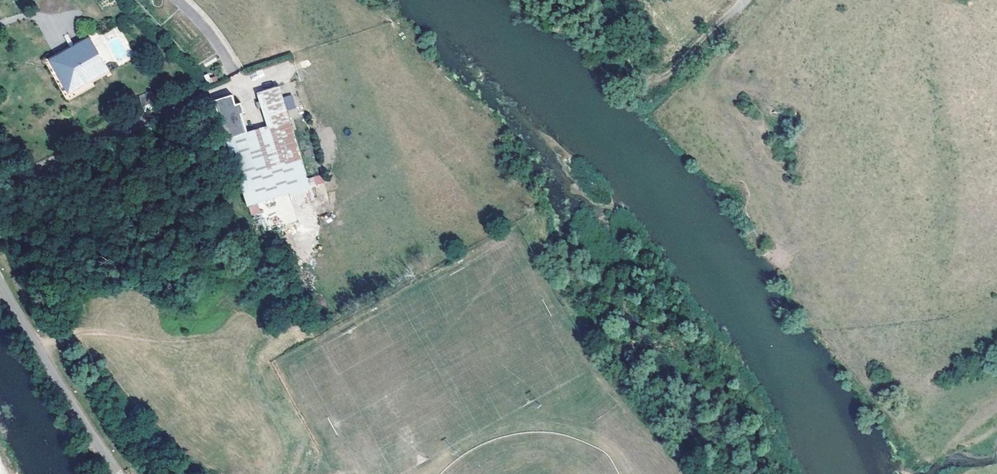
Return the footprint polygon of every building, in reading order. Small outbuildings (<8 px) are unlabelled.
[(74,48),(91,38),(90,35),(46,60),(70,101),(97,85),(95,82),(112,72),(110,68),(93,79),(92,77),(72,89),(56,61),(75,49),(74,48)] [(93,79),(110,68),(91,38),(74,48),(75,49),(56,61),(72,89),(92,77),(93,79)] [(145,108),(151,105),(145,93),(139,96),(145,108)] [(219,109),(237,103),(234,94),(216,99),(219,109)] [(242,101),(237,103),(219,109),(218,109),(249,205),(291,192),(309,187),(288,113),(285,116),(264,98),(256,107),(273,122),(277,126),(244,136),(243,132),(237,115),(246,112),(242,101)] [(273,122),(243,132),(244,136),(277,126),(273,122)] [(295,204),(313,198),(309,187),(291,192),(295,204)]
